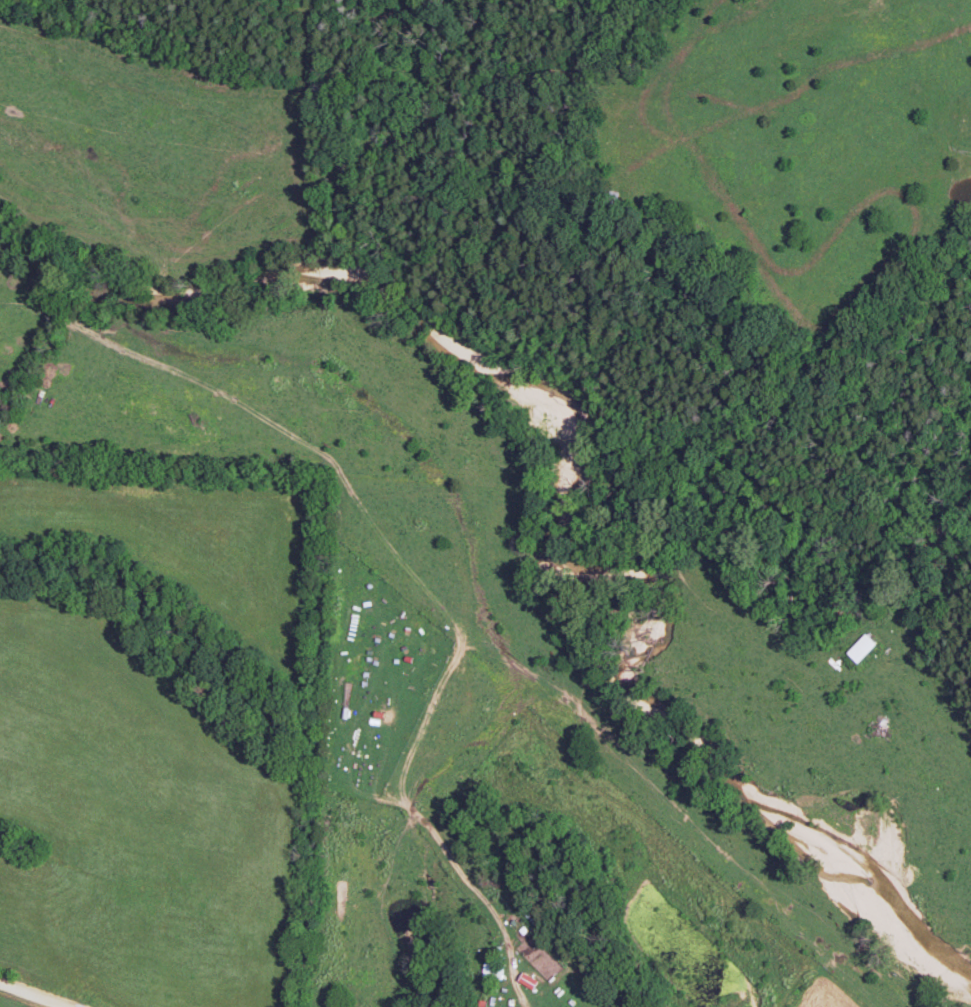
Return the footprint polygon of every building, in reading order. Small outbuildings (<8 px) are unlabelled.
[(877,644),(865,634),(847,652),(858,663),(877,644)] [(540,980),(524,972),(519,981),(535,989),(540,980)]
